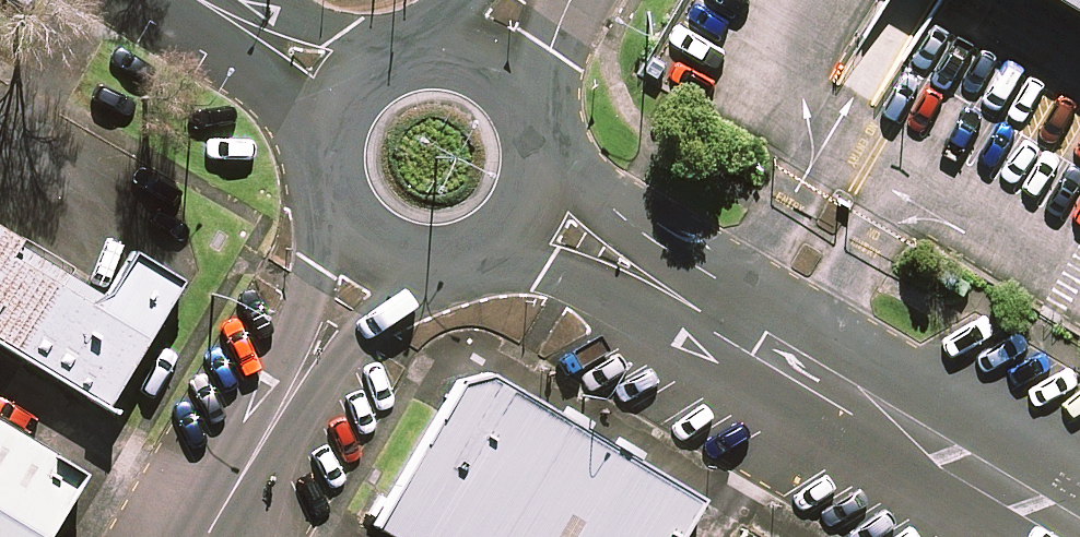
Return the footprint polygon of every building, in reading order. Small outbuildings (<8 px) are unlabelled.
[(120,410),(199,276),(150,246),(124,290),(0,218),(0,339),(120,410)] [(483,376),(460,383),(374,527),(392,536),(668,536),(691,499),(483,376)] [(98,477),(0,419),(0,536),(62,536),(98,477)]
